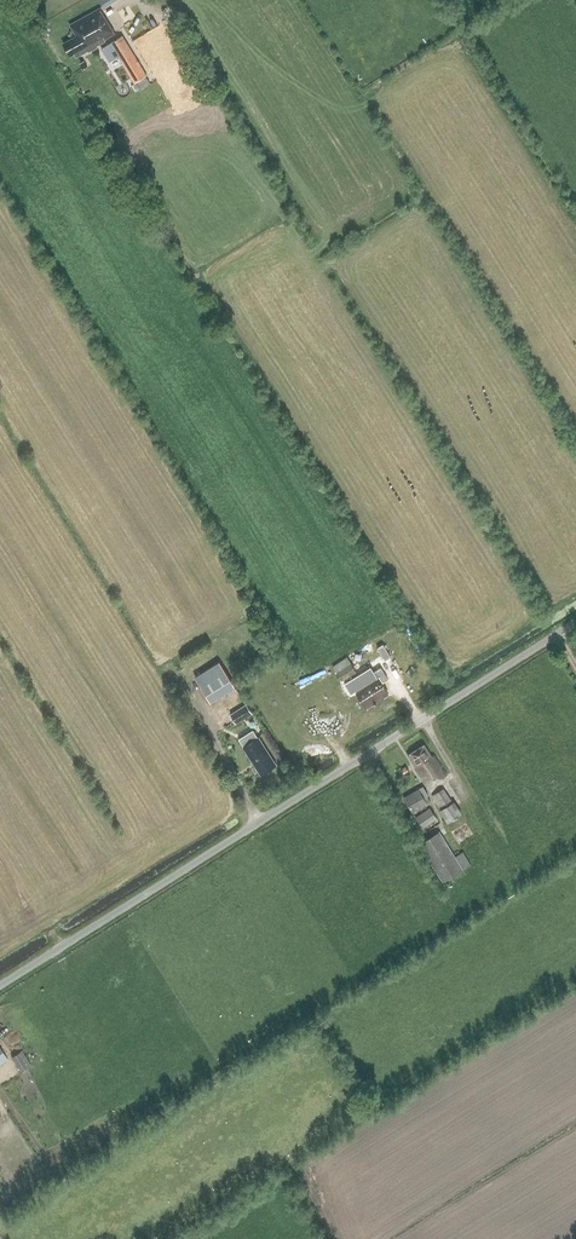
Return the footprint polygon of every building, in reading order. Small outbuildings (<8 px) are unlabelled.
[(77,56),(77,57),(83,54),(92,49),(91,47),(113,34),(99,8),(70,25),(76,36),(63,43),(70,56),(74,54),(76,56),(77,56)] [(146,76),(136,60),(122,37),(116,40),(109,44),(112,50),(134,83),(136,82),(142,92),(152,86),(146,76)] [(109,44),(102,49),(105,54),(112,50),(109,44)] [(79,63),(83,69),(87,66),(84,60),(79,63)] [(356,671),(351,663),(347,657),(333,666),(336,672),(341,680),(356,671)] [(235,686),(225,670),(220,663),(219,661),(195,676),(211,702),(235,686)] [(366,707),(388,694),(381,683),(388,679),(381,668),(372,673),(375,678),(356,690),(366,707)] [(247,705),(231,715),(236,723),(252,713),(247,705)] [(276,765),(259,737),(258,737),(253,730),(239,739),(244,747),(243,747),(261,774),(276,765)] [(427,787),(447,776),(434,756),(432,757),(424,746),(408,755),(416,767),(415,767),(427,787)] [(428,803),(431,802),(422,787),(403,797),(412,813),(428,803)] [(447,823),(462,814),(454,801),(453,802),(444,788),(432,796),(440,810),(439,810),(447,823)] [(423,829),(437,818),(429,808),(415,817),(423,829)] [(440,832),(419,844),(443,882),(471,864),(463,852),(455,856),(440,832)] [(21,1071),(31,1065),(21,1051),(12,1057),(21,1071)]
